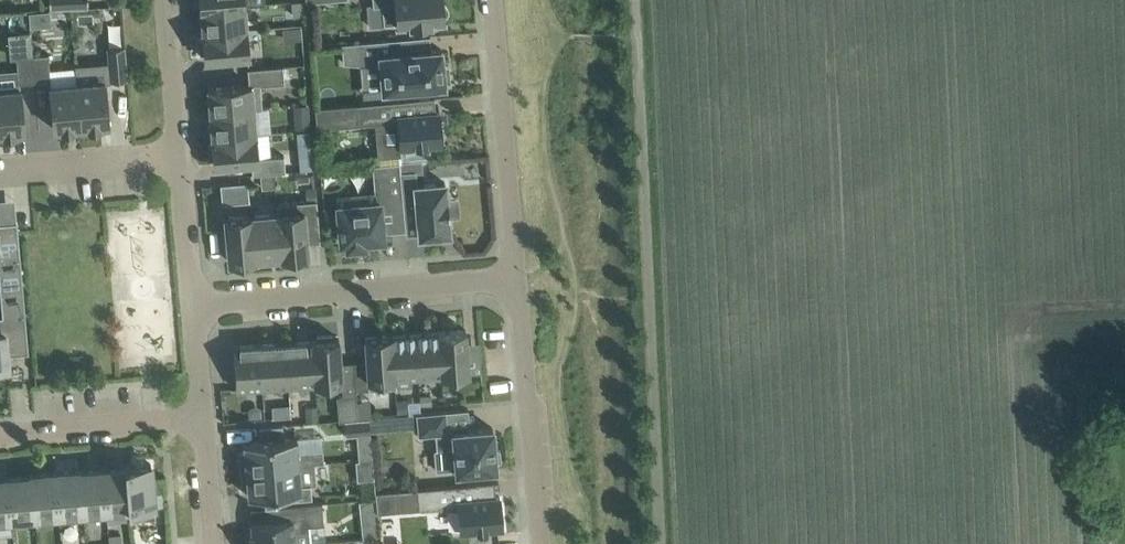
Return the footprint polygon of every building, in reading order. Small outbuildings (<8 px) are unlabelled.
[(87,6),(87,0),(51,0),(52,8),(87,6)] [(245,0),(196,0),(196,3),(200,3),(201,9),(202,9),(246,4),(245,0)] [(306,15),(306,0),(305,0),(293,1),(294,16),(306,15)] [(374,4),(369,4),(371,23),(396,21),(396,23),(410,22),(411,24),(431,22),(431,20),(445,18),(443,0),(374,0),(374,4)] [(203,36),(249,32),(246,4),(202,9),(203,30),(203,36)] [(50,8),(30,8),(29,23),(49,23),(50,8)] [(299,25),(284,27),(285,40),(300,38),(299,25)] [(11,55),(33,52),(30,28),(7,32),(11,55)] [(251,54),(249,32),(203,36),(199,37),(201,53),(205,52),(205,58),(251,54)] [(403,93),(403,87),(444,83),(444,81),(450,80),(448,65),(442,65),(441,48),(404,51),(402,37),(341,42),(343,61),(381,65),(383,89),(384,95),(403,93)] [(108,48),(110,78),(128,77),(125,46),(108,48)] [(35,81),(51,79),(49,53),(33,54),(35,81)] [(19,82),(35,81),(33,54),(16,56),(19,82)] [(260,84),(285,82),(283,65),(248,68),(250,84),(260,83),(260,84)] [(102,129),(101,124),(109,123),(105,79),(78,82),(82,126),(88,125),(88,130),(102,129)] [(75,131),(75,126),(82,126),(78,82),(50,84),(54,128),(62,127),(62,132),(75,131)] [(211,110),(255,107),(262,106),(260,84),(260,83),(250,84),(209,87),(211,110)] [(17,131),(24,131),(21,87),(0,88),(0,133),(3,133),(4,137),(17,136),(17,131)] [(357,103),(315,107),(317,127),(358,123),(375,122),(379,163),(400,161),(400,160),(401,160),(400,146),(409,145),(428,143),(442,142),(441,121),(440,111),(435,111),(418,113),(417,99),(434,97),(443,97),(443,95),(416,98),(357,103)] [(213,136),(257,132),(255,107),(211,110),(212,123),(209,123),(210,135),(213,135),(213,136)] [(259,157),(257,132),(213,136),(212,136),(212,142),(210,142),(211,158),(214,158),(214,164),(251,160),(252,173),(285,171),(284,154),(259,157)] [(313,150),(299,152),(300,169),(314,168),(313,150)] [(376,198),(337,201),(340,242),(347,241),(347,246),(364,245),(364,240),(377,239),(383,238),(383,231),(381,207),(404,205),(401,172),(400,161),(379,163),(373,164),(376,198)] [(415,170),(401,172),(404,205),(417,204),(420,234),(427,234),(430,238),(440,237),(442,233),(450,232),(448,216),(449,216),(447,197),(446,197),(445,181),(416,184),(415,170)] [(263,187),(275,186),(274,172),(262,173),(263,187)] [(236,202),(250,201),(248,182),(234,183),(236,202)] [(312,188),(304,189),(305,199),(313,199),(312,188)] [(315,221),(313,200),(276,203),(276,211),(280,255),(280,256),(286,256),(287,259),(302,258),(302,254),(307,254),(304,222),(315,221)] [(256,257),(280,255),(276,211),(252,212),(256,257)] [(250,262),(250,259),(256,258),(256,257),(252,212),(225,214),(229,260),(234,260),(235,264),(250,262)] [(2,288),(23,286),(24,286),(18,220),(0,222),(0,266),(2,288)] [(0,315),(0,367),(9,367),(8,354),(29,352),(23,286),(2,288),(4,315),(0,315)] [(443,374),(469,373),(466,328),(438,330),(438,331),(443,374)] [(420,376),(443,374),(438,331),(415,333),(420,376)] [(367,360),(368,379),(369,388),(397,386),(396,377),(393,334),(393,333),(365,335),(367,360)] [(396,377),(420,376),(415,333),(393,334),(396,377)] [(333,338),(333,334),(317,335),(318,339),(312,339),(312,340),(315,382),(342,380),(339,337),(333,338)] [(289,384),(315,382),(312,340),(285,342),(289,384)] [(262,387),(289,384),(285,342),(258,343),(262,387)] [(236,389),(262,387),(258,343),(233,345),(236,389)] [(367,360),(354,361),(355,380),(368,379),(367,360)] [(339,418),(345,418),(358,417),(356,398),(356,394),(337,395),(339,418)] [(368,397),(356,398),(358,417),(362,416),(369,416),(368,397)] [(502,459),(501,449),(497,447),(494,428),(449,431),(446,410),(417,412),(419,434),(438,432),(439,448),(437,449),(438,469),(458,468),(458,469),(497,467),(496,462),(502,459)] [(362,416),(358,417),(345,418),(346,433),(357,432),(359,458),(373,457),(369,416),(362,416)] [(299,449),(298,436),(244,441),(245,449),(239,450),(241,468),(315,462),(324,461),(323,447),(299,449)] [(241,468),(242,486),(248,486),(249,495),(264,493),(272,493),(273,500),(291,498),(312,496),(311,484),(317,483),(315,462),(241,468)] [(153,480),(151,463),(126,465),(126,466),(127,466),(131,508),(155,506),(154,491),(163,490),(162,479),(153,480)] [(107,510),(131,508),(127,466),(126,466),(103,468),(107,510)] [(107,510),(103,468),(80,470),(79,470),(83,512),(107,510)] [(59,514),(83,512),(79,470),(80,470),(80,469),(55,471),(59,514)] [(59,514),(55,471),(31,473),(31,475),(32,475),(35,516),(59,514)] [(11,518),(35,516),(32,475),(31,475),(8,477),(11,518)] [(11,518),(8,477),(0,477),(0,519),(11,518)] [(480,497),(478,483),(419,488),(421,507),(460,502),(463,529),(503,525),(500,495),(480,497)] [(419,488),(398,490),(399,510),(421,507),(419,488)] [(398,490),(376,492),(377,512),(399,510),(398,490)] [(362,499),(360,500),(361,513),(376,512),(375,498),(374,498),(362,499)] [(249,543),(302,543),(310,543),(309,524),(323,523),(321,501),(273,506),(275,519),(251,521),(252,534),(248,535),(249,543)] [(1108,522),(1097,522),(1098,533),(1108,532),(1108,522)]
